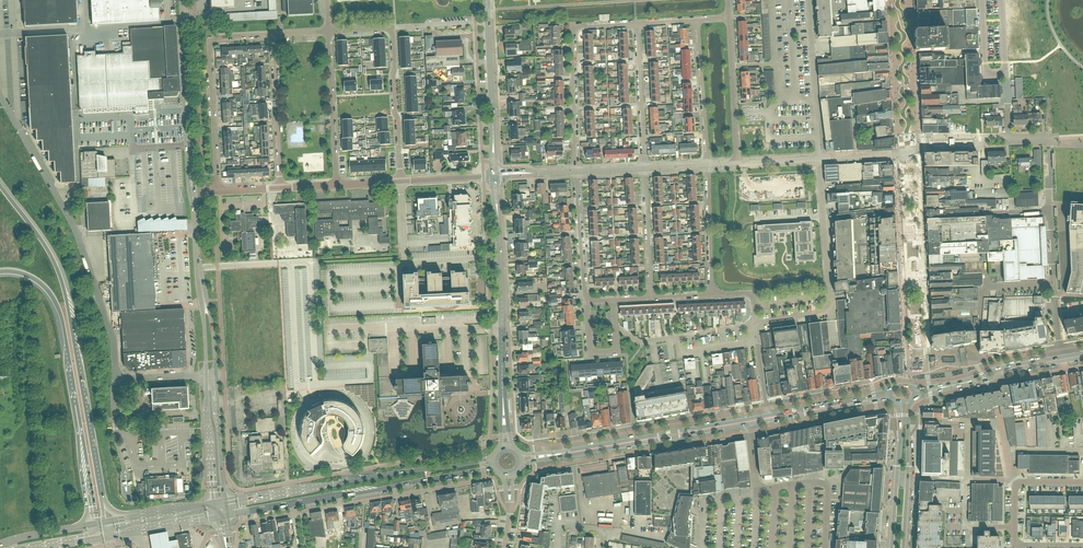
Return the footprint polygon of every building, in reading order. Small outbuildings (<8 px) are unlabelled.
[(21,5),(23,5),(25,27),(78,24),(76,0),(21,0),(21,5)] [(131,23),(158,21),(158,7),(156,7),(156,2),(157,2),(157,0),(91,0),(92,25),(131,23)] [(211,9),(217,9),(234,8),(233,0),(210,0),(211,9)] [(269,12),(227,14),(227,22),(277,19),(276,0),(268,0),(269,12)] [(283,12),(288,12),(288,17),(313,15),(312,4),(315,4),(314,4),(314,0),(282,0),(283,12)] [(852,36),(851,27),(838,27),(831,28),(829,0),(816,0),(816,8),(818,8),(818,10),(817,10),(818,10),(818,13),(817,13),(817,22),(819,21),(819,24),(817,24),(818,31),(819,38),(830,37),(852,36)] [(848,14),(873,12),(886,12),(885,0),(847,0),(848,14)] [(975,8),(975,0),(916,0),(917,10),(927,10),(927,9),(932,9),(975,8)] [(737,12),(738,12),(746,12),(746,11),(747,11),(747,8),(755,7),(755,3),(752,3),(752,4),(738,5),(738,8),(737,8),(737,12)] [(940,26),(952,26),(952,10),(917,12),(917,19),(921,19),(921,17),(933,17),(934,18),(939,18),(940,26)] [(977,10),(952,10),(953,28),(945,29),(919,30),(919,33),(920,51),(946,50),(956,50),(971,50),(975,50),(975,49),(979,49),(978,36),(977,10)] [(851,22),(886,19),(886,12),(873,12),(848,14),(841,15),(841,22),(837,22),(837,24),(852,23),(851,22)] [(935,27),(935,28),(938,28),(938,26),(940,26),(939,18),(934,18),(933,17),(921,17),(921,19),(917,19),(918,22),(929,22),(932,22),(932,24),(935,27)] [(851,27),(852,36),(882,33),(887,33),(886,22),(855,24),(855,26),(851,26),(851,27)] [(130,29),(131,42),(131,46),(132,63),(149,62),(150,79),(162,78),(163,92),(180,91),(179,78),(178,78),(175,26),(162,27),(130,29)] [(506,39),(515,38),(515,35),(520,34),(520,26),(514,26),(514,29),(505,30),(506,39)] [(687,29),(678,29),(679,34),(672,34),(672,30),(669,30),(669,37),(672,37),(688,36),(687,33),(688,32),(688,30),(687,29)] [(550,39),(560,39),(560,33),(552,33),(550,33),(550,36),(549,36),(549,37),(547,37),(547,41),(550,41),(550,39)] [(887,33),(882,33),(852,36),(830,37),(831,51),(851,48),(888,45),(887,33)] [(75,183),(68,56),(67,36),(26,38),(25,38),(30,130),(36,130),(36,141),(42,141),(42,152),(48,151),(49,162),(54,162),(55,173),(60,173),(61,183),(75,183)] [(688,40),(688,36),(672,37),(673,41),(677,41),(677,40),(678,40),(678,44),(675,45),(676,48),(685,47),(685,44),(688,44),(688,43),(689,43),(689,40),(688,40)] [(463,56),(463,55),(462,41),(436,42),(436,44),(433,44),(433,37),(425,37),(427,67),(461,66),(460,56),(463,56)] [(374,46),(385,46),(385,38),(373,39),(374,46)] [(517,44),(506,45),(506,53),(508,54),(508,56),(517,56),(517,52),(531,51),(530,40),(520,41),(520,44),(517,44)] [(164,100),(164,94),(163,92),(162,78),(150,79),(149,62),(132,63),(131,46),(131,42),(122,42),(123,53),(96,55),(96,51),(84,52),(84,55),(77,56),(77,65),(79,111),(105,109),(114,109),(134,108),(134,110),(134,115),(150,114),(149,105),(149,100),(164,100)] [(888,53),(888,45),(851,48),(831,51),(832,56),(828,57),(828,59),(850,57),(850,56),(860,55),(888,53)] [(221,65),(224,65),(229,64),(229,60),(228,48),(222,48),(222,55),(222,61),(221,61),(221,65)] [(682,50),(682,51),(682,55),(675,55),(675,58),(690,57),(690,50),(682,50)] [(818,65),(818,66),(847,63),(864,62),(889,60),(888,53),(860,55),(850,56),(850,57),(828,59),(818,60),(818,65)] [(555,63),(563,63),(563,57),(553,57),(553,55),(552,55),(550,55),(551,59),(553,59),(553,63),(555,63)] [(921,85),(921,87),(951,85),(951,86),(966,85),(967,100),(1000,98),(1000,96),(1001,95),(1002,94),(1002,93),(1002,92),(1002,91),(1002,90),(1001,89),(1000,88),(1000,85),(980,86),(980,83),(981,81),(982,81),(982,80),(982,78),(982,77),(981,76),(980,74),(979,67),(980,66),(981,65),(981,64),(981,63),(981,62),(981,61),(980,60),(979,59),(979,55),(965,55),(965,67),(960,68),(957,68),(955,68),(955,67),(954,67),(935,67),(935,68),(930,68),(920,68),(921,85)] [(516,63),(510,63),(507,63),(507,70),(512,70),(512,72),(517,71),(516,66),(522,66),(522,62),(526,62),(526,59),(528,59),(528,58),(521,58),(521,59),(515,60),(516,63)] [(386,68),(386,60),(374,61),(375,68),(386,68)] [(819,76),(889,70),(889,60),(864,62),(847,63),(818,66),(819,76)] [(554,71),(553,70),(563,69),(563,63),(555,63),(556,66),(547,66),(547,68),(551,68),(551,71),(554,71)] [(220,69),(221,76),(231,75),(230,69),(233,68),(232,64),(229,64),(224,65),(224,69),(220,69)] [(254,75),(265,74),(265,67),(257,67),(257,71),(252,71),(252,75),(254,75)] [(547,73),(556,73),(556,76),(563,76),(563,69),(553,70),(554,71),(551,71),(551,68),(547,68),(547,73)] [(460,76),(461,76),(464,76),(464,69),(453,69),(453,70),(452,70),(452,73),(453,73),(453,76),(455,76),(455,77),(460,77),(460,76)] [(853,94),(891,89),(889,70),(819,76),(820,99),(827,99),(850,97),(853,97),(853,94)] [(508,86),(508,87),(518,86),(518,87),(523,86),(522,79),(524,79),(529,79),(529,75),(519,75),(519,79),(508,79),(508,83),(507,83),(507,87),(508,86)] [(433,78),(427,78),(428,87),(436,87),(436,81),(433,81),(433,78)] [(951,93),(951,86),(951,85),(921,87),(921,95),(951,93)] [(451,97),(464,96),(464,95),(465,95),(465,93),(464,93),(464,89),(452,89),(452,86),(441,86),(441,93),(451,92),(451,93),(451,96),(451,97)] [(518,86),(508,87),(509,94),(509,96),(513,96),(513,94),(516,94),(516,90),(518,90),(518,87),(518,86)] [(856,106),(891,101),(891,92),(891,89),(853,94),(853,97),(850,97),(827,99),(833,142),(834,151),(834,152),(854,150),(850,107),(856,106)] [(751,93),(743,93),(743,100),(746,100),(746,103),(752,103),(752,100),(751,100),(751,96),(757,95),(757,94),(758,94),(758,92),(753,93),(751,93)] [(552,102),(554,102),(554,100),(564,100),(564,94),(556,94),(552,94),(552,98),(552,102)] [(921,106),(959,104),(959,94),(921,96),(921,106)] [(509,106),(510,110),(520,110),(520,109),(520,106),(523,106),(522,102),(536,101),(536,97),(527,98),(520,98),(520,102),(516,102),(509,103),(508,103),(508,106),(509,106)] [(677,103),(678,106),(693,105),(692,98),(684,98),(684,102),(677,103)] [(826,143),(833,142),(827,99),(820,99),(826,143)] [(856,106),(858,116),(873,114),(873,113),(892,110),(891,101),(856,106)] [(1018,107),(1018,102),(1013,103),(1014,126),(1021,125),(1020,113),(1018,113),(1018,107)] [(252,112),(267,111),(267,104),(259,104),(259,107),(249,108),(250,112),(252,112)] [(993,105),(993,110),(993,115),(993,118),(994,126),(997,126),(998,126),(1002,126),(1002,117),(1001,117),(1001,118),(997,118),(997,114),(996,114),(996,108),(999,108),(999,104),(993,105)] [(921,108),(922,114),(950,113),(950,114),(959,114),(959,106),(944,106),(943,107),(921,108)] [(1028,125),(1028,121),(1028,115),(1022,116),(1021,107),(1018,107),(1018,113),(1020,113),(1021,125),(1028,125)] [(520,109),(520,110),(510,110),(510,117),(511,118),(514,118),(513,117),(520,117),(520,109)] [(252,115),(260,115),(260,119),(268,119),(267,111),(252,112),(252,115)] [(548,116),(548,120),(552,120),(552,116),(554,116),(555,118),(564,118),(564,111),(556,111),(557,114),(551,114),(551,116),(548,116)] [(857,124),(859,123),(874,122),(880,121),(881,120),(892,119),(892,112),(877,114),(874,116),(873,114),(858,116),(856,117),(857,124)] [(1028,115),(1028,121),(1034,121),(1034,124),(1037,124),(1037,125),(1040,125),(1040,123),(1041,123),(1041,113),(1033,114),(1033,117),(1029,117),(1029,115),(1028,115)] [(557,124),(564,124),(564,118),(555,118),(554,116),(552,116),(552,120),(548,120),(548,122),(551,122),(551,121),(555,121),(555,124),(557,124)] [(377,125),(388,125),(388,117),(376,118),(377,125)] [(683,126),(694,125),(694,118),(686,118),(686,122),(682,122),(683,126)] [(994,126),(993,118),(984,118),(983,122),(986,122),(986,127),(994,126)] [(874,122),(859,123),(860,129),(871,128),(875,127),(887,126),(887,127),(893,127),(892,119),(881,120),(880,121),(874,122)] [(555,132),(555,131),(564,131),(564,124),(557,124),(557,128),(554,128),(554,129),(552,129),(552,132),(555,132)] [(377,133),(380,133),(388,132),(388,125),(377,125),(377,133)] [(923,134),(925,134),(925,135),(931,135),(931,134),(949,133),(949,125),(923,126),(923,134)] [(257,130),(257,134),(268,133),(268,126),(260,126),(260,130),(257,130)] [(893,135),(893,127),(887,127),(887,126),(875,127),(877,137),(893,135)] [(552,134),(557,134),(557,137),(565,137),(564,131),(555,131),(555,132),(552,132),(552,129),(549,129),(549,132),(552,132),(552,134)] [(458,139),(467,139),(467,138),(467,136),(466,136),(466,132),(452,132),(453,140),(458,140),(458,139)] [(526,132),(511,133),(511,140),(512,140),(512,141),(514,141),(515,141),(515,140),(519,140),(518,136),(526,136),(526,132)] [(687,135),(688,144),(689,154),(696,153),(696,152),(696,144),(691,144),(691,139),(695,139),(694,135),(687,135)] [(668,146),(667,146),(668,155),(676,155),(675,147),(678,147),(677,136),(674,137),(675,145),(671,145),(671,142),(668,142),(668,146)] [(688,144),(681,145),(680,136),(677,136),(678,147),(680,146),(681,154),(689,154),(688,144)] [(660,146),(660,141),(659,141),(659,138),(652,138),(652,145),(652,147),(652,155),(653,156),(660,155),(660,146)] [(858,150),(891,148),(893,148),(894,146),(893,138),(889,138),(858,143),(858,150)] [(553,156),(556,156),(555,140),(552,140),(552,144),(547,144),(548,157),(553,157),(553,156)] [(833,142),(826,143),(827,149),(827,150),(827,151),(828,151),(829,151),(834,151),(833,142)] [(596,143),(593,143),(594,158),(597,158),(600,158),(600,157),(601,157),(601,149),(596,149),(596,143)] [(629,143),(626,143),(627,147),(627,150),(627,158),(635,158),(634,150),(630,150),(629,143)] [(520,147),(520,151),(511,151),(512,158),(513,158),(513,159),(517,159),(517,158),(521,158),(521,156),(525,156),(525,152),(527,152),(526,146),(520,147)] [(667,146),(660,146),(660,155),(668,155),(667,146)] [(1051,148),(1057,293),(1066,293),(1079,294),(1082,294),(1082,150),(1051,148)] [(1018,164),(1018,167),(1019,171),(1025,171),(1024,167),(1031,166),(1031,165),(1034,165),(1034,168),(1041,167),(1040,150),(1034,150),(1034,159),(1031,159),(1017,159),(1017,160),(1016,163),(1018,164)] [(235,151),(232,151),(225,151),(225,158),(232,158),(232,160),(239,160),(239,157),(235,157),(235,151)] [(105,178),(111,178),(116,178),(115,160),(106,160),(106,158),(98,156),(97,156),(97,152),(84,152),(84,153),(80,153),(82,188),(105,187),(105,178)] [(925,158),(925,167),(926,167),(943,166),(962,166),(978,165),(977,152),(928,153),(928,154),(929,154),(929,155),(926,158),(925,158)] [(998,162),(998,152),(988,153),(988,161),(981,161),(981,165),(981,176),(986,176),(986,165),(991,164),(991,162),(998,162)] [(1006,152),(998,152),(998,162),(1002,162),(1002,164),(1006,164),(1006,166),(1010,165),(1010,160),(1006,160),(1006,152)] [(469,157),(468,153),(451,154),(451,162),(459,161),(460,165),(465,165),(465,161),(469,161),(469,160),(470,160),(470,157),(469,157)] [(262,169),(262,176),(269,176),(269,169),(265,169),(264,163),(270,163),(269,158),(261,159),(261,163),(262,169)] [(894,177),(894,164),(887,164),(887,162),(864,163),(864,165),(862,165),(862,164),(825,166),(825,183),(840,182),(840,181),(865,179),(865,180),(873,179),(873,178),(894,177)] [(962,174),(962,166),(943,166),(943,169),(938,169),(933,169),(933,168),(925,168),(924,168),(924,169),(925,175),(932,175),(954,175),(962,174)] [(755,179),(755,192),(800,191),(800,178),(778,179),(778,178),(755,179)] [(551,184),(551,188),(551,193),(559,193),(559,183),(551,184)] [(566,183),(559,183),(559,193),(560,203),(567,203),(567,198),(563,199),(563,192),(567,192),(566,184),(566,183)] [(862,192),(861,192),(861,186),(861,183),(836,185),(836,194),(862,192)] [(545,193),(545,189),(545,184),(538,184),(538,189),(538,195),(543,194),(543,204),(549,203),(548,196),(548,193),(545,193)] [(293,189),(284,189),(284,200),(293,201),(293,189)] [(926,201),(964,200),(965,190),(959,190),(944,191),(944,195),(928,195),(926,195),(926,201)] [(870,212),(894,209),(894,208),(895,208),(894,193),(883,194),(883,192),(873,193),(873,192),(862,192),(836,194),(827,194),(828,203),(838,203),(838,213),(868,210),(867,211),(870,211),(870,212)] [(1038,206),(1037,192),(1015,194),(1016,207),(1038,206)] [(514,195),(514,202),(524,202),(536,201),(535,194),(531,194),(531,198),(526,198),(526,199),(524,199),(523,194),(518,195),(518,194),(517,194),(517,195),(514,195)] [(469,201),(469,199),(469,195),(455,196),(455,200),(453,200),(451,199),(449,201),(450,217),(448,219),(449,233),(450,233),(450,237),(454,237),(454,236),(455,236),(455,237),(471,236),(469,236),(469,230),(470,230),(470,228),(470,226),(470,220),(471,220),(471,215),(470,215),(469,210),(471,210),(471,206),(471,203),(470,201),(469,201)] [(416,217),(418,217),(427,217),(440,216),(440,209),(438,209),(438,197),(418,198),(418,210),(416,210),(416,217)] [(343,200),(343,202),(339,202),(339,201),(339,202),(317,203),(317,214),(318,214),(318,211),(323,211),(324,213),(333,212),(333,219),(315,220),(316,240),(324,239),(324,235),(331,235),(331,233),(337,233),(337,239),(337,238),(342,238),(343,238),(348,238),(348,236),(353,236),(353,238),(353,227),(340,228),(340,218),(349,217),(349,220),(350,220),(350,217),(353,217),(353,219),(362,218),(362,220),(363,220),(363,218),(369,218),(370,235),(379,235),(379,244),(390,243),(390,237),(387,237),(386,233),(383,233),(383,228),(382,228),(382,221),(378,222),(378,218),(385,217),(384,201),(374,201),(375,204),(371,204),(371,205),(370,205),(370,201),(351,202),(351,200),(343,200)] [(954,209),(959,209),(959,204),(965,204),(966,205),(966,206),(988,205),(988,207),(996,206),(996,200),(992,200),(991,200),(987,200),(964,200),(926,201),(927,210),(954,209)] [(87,204),(86,204),(88,232),(110,230),(109,202),(87,204)] [(524,202),(514,202),(514,210),(515,210),(515,211),(518,211),(518,210),(519,209),(519,210),(520,210),(520,209),(524,209),(524,202)] [(275,215),(281,215),(282,219),(287,223),(287,236),(288,237),(297,236),(298,245),(308,245),(306,209),(303,209),(302,204),(275,205),(275,215)] [(607,211),(608,210),(609,216),(613,216),(612,208),(602,209),(603,212),(607,211)] [(927,210),(927,218),(979,216),(979,208),(959,209),(954,209),(927,210)] [(870,211),(867,211),(837,215),(837,222),(856,219),(872,217),(873,219),(895,216),(894,209),(870,212),(870,211)] [(253,214),(244,215),(235,215),(236,221),(230,222),(231,232),(237,232),(237,240),(241,240),(242,253),(256,252),(254,228),(259,228),(259,217),(253,217),(253,214)] [(448,215),(444,215),(444,224),(440,225),(440,235),(449,235),(448,215)] [(856,219),(837,222),(838,222),(832,223),(833,251),(833,261),(833,267),(834,267),(834,269),(844,268),(871,264),(883,264),(883,263),(897,262),(897,253),(896,242),(896,233),(895,216),(873,219),(872,217),(856,219)] [(138,230),(138,232),(187,230),(187,228),(187,220),(177,220),(175,217),(172,219),(169,221),(167,217),(164,219),(161,221),(159,218),(156,219),(154,221),(152,218),(148,220),(146,221),(144,218),(141,220),(137,221),(138,230)] [(417,234),(420,234),(421,234),(421,235),(422,235),(423,235),(424,234),(425,233),(425,236),(433,236),(432,228),(429,228),(429,220),(428,220),(427,217),(418,217),(419,220),(416,220),(417,234)] [(987,262),(1003,261),(1004,282),(1020,281),(1020,280),(1044,279),(1044,266),(1042,266),(1040,228),(1044,227),(1044,218),(1011,219),(996,220),(996,219),(995,218),(994,218),(993,218),(993,219),(991,217),(985,217),(927,219),(929,256),(929,264),(943,263),(958,263),(958,262),(960,262),(982,261),(987,261),(987,262)] [(560,227),(560,226),(569,225),(569,218),(562,219),(563,222),(559,222),(559,224),(556,224),(557,228),(558,228),(560,227)] [(515,223),(515,227),(523,226),(525,226),(527,226),(527,219),(522,219),(521,219),(517,219),(515,219),(515,220),(514,220),(514,223),(515,223)] [(803,222),(800,222),(800,223),(788,224),(779,224),(766,225),(766,224),(763,224),(754,225),(756,253),(756,256),(754,256),(754,264),(775,263),(773,233),(794,232),(795,262),(816,261),(816,252),(813,252),(813,249),(812,221),(803,222)] [(523,226),(515,227),(516,234),(516,235),(519,235),(519,234),(520,234),(521,234),(525,234),(525,226),(523,226)] [(121,312),(122,329),(124,366),(129,371),(130,371),(187,368),(183,309),(177,309),(161,310),(160,306),(155,306),(151,234),(108,236),(112,313),(121,312)] [(571,243),(561,244),(561,242),(560,242),(558,242),(558,246),(561,246),(561,250),(565,250),(571,250),(571,243)] [(473,250),(477,245),(476,245),(474,243),(450,244),(450,251),(473,250)] [(516,247),(516,251),(524,250),(529,250),(529,244),(524,245),(524,243),(522,243),(518,243),(516,243),(516,244),(515,244),(515,247),(516,247)] [(529,250),(524,250),(516,251),(517,258),(518,258),(518,259),(521,259),(521,258),(524,258),(526,257),(528,255),(528,253),(529,253),(529,250)] [(983,273),(982,261),(960,262),(958,262),(958,263),(943,263),(929,264),(929,272),(930,272),(961,271),(961,272),(961,274),(982,273),(983,273)] [(897,262),(883,263),(883,264),(871,264),(844,268),(834,269),(834,282),(845,281),(855,279),(878,276),(884,275),(887,273),(897,272),(897,262)] [(518,274),(526,274),(526,271),(528,271),(528,266),(524,266),(524,265),(523,265),(522,265),(517,266),(518,274)] [(567,275),(573,274),(572,268),(565,268),(565,266),(563,267),(563,272),(560,272),(560,273),(554,274),(554,276),(567,275)] [(955,272),(961,272),(961,271),(930,272),(930,280),(952,279),(953,279),(952,273),(955,273),(955,272)] [(404,276),(405,299),(403,299),(403,305),(405,305),(406,308),(416,308),(416,304),(435,303),(436,304),(437,305),(439,305),(440,306),(442,306),(443,306),(445,307),(446,307),(448,306),(449,306),(451,306),(452,305),(453,305),(453,306),(467,305),(467,297),(469,297),(468,278),(466,278),(466,273),(455,273),(455,272),(451,272),(452,294),(443,294),(442,274),(432,275),(431,273),(427,273),(428,283),(419,284),(418,273),(414,274),(414,275),(404,276)] [(845,281),(834,282),(835,293),(845,292),(846,294),(898,286),(897,272),(887,273),(884,275),(878,276),(855,279),(845,281)] [(983,279),(982,273),(961,274),(961,272),(955,272),(955,273),(952,273),(953,279),(952,279),(952,281),(980,280),(983,279)] [(533,290),(533,286),(532,279),(527,280),(527,283),(518,283),(518,291),(523,291),(524,292),(527,291),(527,290),(533,290)] [(930,287),(930,288),(932,288),(932,287),(935,287),(935,288),(942,287),(943,286),(944,287),(974,286),(975,285),(976,286),(980,286),(980,280),(952,281),(952,279),(930,280),(930,281),(931,287),(930,287)] [(564,289),(564,288),(574,287),(573,281),(567,281),(567,284),(564,284),(564,286),(561,286),(561,290),(562,290),(564,289)] [(845,315),(846,319),(846,322),(846,323),(846,326),(847,330),(847,334),(847,336),(860,335),(871,334),(896,332),(896,333),(901,332),(900,316),(899,306),(898,286),(846,294),(847,300),(847,304),(848,307),(849,311),(845,312),(845,315)] [(236,301),(245,301),(244,292),(235,293),(236,301)] [(540,295),(533,295),(524,296),(525,299),(519,299),(519,306),(524,306),(524,307),(528,307),(528,306),(529,306),(528,302),(540,301),(540,295)] [(1042,300),(1042,296),(1006,297),(1001,318),(999,329),(1003,328),(1003,340),(1005,351),(1046,344),(1045,338),(1046,336),(1046,334),(1046,332),(1046,330),(1045,328),(1044,326),(1043,325),(1043,314),(1040,314),(1040,311),(1034,311),(1034,304),(1040,304),(1040,300),(1042,300)] [(1005,351),(1003,340),(1002,329),(998,329),(1004,297),(1004,299),(984,298),(982,332),(980,332),(980,342),(980,350),(979,350),(979,351),(978,352),(979,353),(980,354),(981,354),(982,354),(983,353),(983,352),(987,352),(987,354),(990,353),(993,353),(996,354),(996,352),(1000,351),(1000,352),(1005,351)] [(557,309),(560,308),(560,305),(557,305),(557,298),(550,299),(551,307),(557,306),(557,309)] [(952,301),(952,300),(931,301),(931,307),(932,309),(952,308),(952,309),(977,309),(977,301),(977,300),(952,301)] [(563,304),(560,305),(560,308),(563,308),(564,313),(573,312),(573,306),(563,306),(563,304)] [(944,318),(947,317),(952,317),(952,318),(962,318),(978,318),(977,309),(952,309),(945,310),(932,311),(932,319),(944,318)] [(520,321),(529,321),(529,318),(532,317),(532,311),(528,311),(529,313),(520,313),(520,321)] [(564,317),(561,318),(561,321),(564,321),(564,319),(566,319),(574,318),(573,312),(564,313),(564,317)] [(1069,322),(1068,315),(1068,317),(1063,318),(1065,329),(1066,329),(1067,335),(1082,332),(1082,319),(1069,322)] [(932,320),(932,327),(945,325),(945,324),(953,324),(953,326),(962,326),(963,326),(962,318),(952,318),(952,317),(947,317),(947,319),(932,320)] [(941,334),(933,335),(933,336),(932,336),(933,349),(934,349),(935,350),(945,350),(946,349),(946,348),(952,347),(960,345),(962,345),(971,343),(975,342),(975,343),(976,342),(976,341),(975,331),(976,331),(976,326),(974,326),(974,325),(978,325),(978,326),(979,326),(978,318),(962,318),(963,326),(962,326),(962,328),(963,328),(963,332),(951,333),(945,334),(945,333),(941,334)] [(813,357),(817,389),(827,387),(825,374),(824,355),(823,350),(823,346),(822,342),(822,338),(821,334),(821,330),(820,326),(820,323),(808,324),(812,352),(812,357),(813,357)] [(805,360),(809,390),(816,389),(812,360),(811,361),(810,352),(811,352),(810,345),(808,324),(798,325),(800,336),(801,345),(803,357),(803,361),(805,360)] [(773,329),(777,354),(800,351),(797,326),(796,326),(796,325),(773,329)] [(945,325),(932,327),(933,335),(941,334),(945,333),(945,334),(951,333),(963,332),(963,328),(962,328),(962,326),(945,327),(945,325)] [(773,365),(777,396),(782,395),(779,377),(776,357),(776,355),(777,355),(776,354),(777,354),(773,329),(773,332),(769,333),(769,338),(771,354),(771,355),(773,365)] [(901,338),(901,332),(896,333),(896,332),(871,334),(871,338),(872,341),(886,340),(901,339),(901,338)] [(761,338),(765,366),(773,365),(771,355),(771,354),(769,338),(769,333),(761,334),(761,338)] [(860,356),(860,355),(860,354),(861,354),(861,355),(862,355),(862,356),(860,338),(860,335),(847,336),(847,337),(847,338),(847,341),(848,344),(848,348),(852,382),(861,380),(861,379),(863,377),(862,371),(861,368),(862,368),(861,359),(860,359),(860,356)] [(536,337),(519,338),(519,341),(519,344),(520,344),(520,345),(524,345),(524,350),(531,350),(531,345),(528,345),(528,341),(536,341),(536,337)] [(390,381),(389,366),(388,339),(369,340),(370,354),(378,353),(379,378),(381,378),(382,397),(380,397),(379,397),(379,398),(378,398),(378,399),(379,399),(379,400),(380,400),(382,400),(383,407),(391,407),(397,417),(399,420),(408,419),(418,400),(426,400),(427,428),(433,428),(434,429),(434,430),(435,431),(436,431),(436,430),(437,430),(437,429),(437,427),(439,427),(440,427),(442,424),(442,423),(443,423),(442,398),(445,398),(449,398),(449,393),(465,392),(467,392),(469,389),(469,388),(469,386),(471,386),(472,386),(472,385),(472,384),(472,383),(471,382),(469,382),(469,381),(468,381),(468,379),(466,377),(464,377),(464,376),(446,377),(446,373),(440,373),(439,349),(438,349),(438,345),(434,345),(432,345),(432,343),(432,342),(431,342),(431,341),(430,341),(430,342),(429,342),(429,343),(429,345),(427,345),(427,346),(424,346),(424,350),(423,350),(425,379),(401,380),(401,381),(390,381)] [(875,349),(878,348),(884,348),(888,347),(888,346),(891,347),(894,347),(894,349),(902,348),(902,340),(872,342),(872,349),(875,349)] [(852,382),(848,348),(841,349),(832,350),(831,349),(831,354),(831,362),(834,385),(852,382)] [(881,377),(887,376),(885,360),(887,359),(886,355),(885,356),(885,354),(884,348),(878,348),(879,355),(879,356),(881,377)] [(737,351),(738,364),(743,397),(744,402),(751,401),(749,391),(749,390),(749,388),(750,388),(748,377),(746,365),(747,365),(745,349),(737,350),(737,351)] [(533,356),(533,353),(533,350),(528,350),(528,353),(523,353),(523,355),(518,355),(518,359),(518,361),(519,361),(519,362),(530,361),(530,357),(528,357),(533,356)] [(738,364),(737,351),(730,352),(730,353),(731,365),(738,364)] [(732,376),(731,365),(730,353),(722,353),(722,354),(724,364),(725,375),(724,375),(727,399),(727,405),(735,404),(734,391),(733,386),(732,376)] [(713,365),(724,364),(722,354),(712,355),(713,365)] [(834,386),(834,385),(831,362),(831,354),(824,355),(825,374),(827,387),(834,386)] [(873,368),(872,354),(868,354),(869,365),(867,365),(867,360),(865,360),(866,365),(863,365),(864,371),(865,380),(875,378),(874,368),(873,368)] [(783,395),(791,394),(790,385),(788,385),(785,364),(784,356),(778,357),(780,377),(783,395)] [(790,385),(791,394),(798,392),(793,363),(794,363),(793,359),(785,360),(784,356),(785,364),(788,385),(790,385)] [(876,378),(881,377),(879,356),(873,357),(876,378)] [(904,372),(903,356),(893,357),(895,374),(903,373),(904,372)] [(793,363),(798,392),(808,391),(803,361),(803,357),(793,359),(794,363),(793,363)] [(684,359),(685,370),(696,369),(695,358),(684,359)] [(622,362),(615,363),(616,374),(623,373),(622,367),(624,367),(623,362),(622,363),(622,362)] [(535,364),(534,364),(529,364),(529,367),(520,367),(520,370),(519,370),(519,374),(520,374),(530,374),(530,370),(535,370),(535,364)] [(637,422),(689,412),(686,392),(684,393),(683,386),(645,392),(644,390),(650,381),(656,380),(655,375),(653,373),(654,371),(653,364),(647,366),(634,386),(637,422)] [(743,397),(738,364),(731,365),(732,376),(734,376),(734,380),(739,379),(739,380),(738,380),(738,381),(734,382),(737,404),(743,402),(743,398),(743,397)] [(777,396),(773,365),(765,366),(766,367),(765,367),(766,373),(770,398),(777,396)] [(757,376),(756,366),(755,366),(750,367),(750,369),(748,370),(748,369),(749,377),(751,377),(752,380),(756,380),(755,377),(757,376)] [(1076,385),(1074,373),(1069,374),(1071,390),(1074,390),(1075,397),(1079,396),(1078,392),(1078,391),(1078,387),(1077,387),(1076,385)] [(1069,391),(1066,374),(1053,377),(1055,388),(1056,395),(1056,397),(1059,414),(1070,412),(1069,400),(1064,401),(1063,394),(1068,393),(1067,392),(1069,391)] [(542,375),(536,375),(530,376),(531,378),(519,379),(519,385),(533,385),(533,381),(537,381),(537,379),(542,379),(542,375)] [(716,378),(716,379),(717,388),(717,392),(718,405),(720,407),(727,405),(727,399),(724,375),(721,376),(723,389),(724,388),(724,389),(722,390),(721,387),(720,388),(719,378),(716,378)] [(756,380),(752,380),(751,377),(749,377),(748,377),(750,388),(749,388),(750,389),(750,390),(752,401),(759,400),(759,399),(761,399),(758,380),(756,380)] [(711,383),(711,385),(711,387),(712,392),(714,408),(719,407),(720,407),(718,405),(717,392),(717,388),(716,379),(716,378),(713,378),(714,383),(711,383)] [(1056,405),(1052,378),(1041,379),(1042,385),(1041,386),(1042,391),(1041,391),(1042,396),(1044,395),(1045,406),(1047,413),(1057,412),(1056,405)] [(1033,381),(1036,396),(1036,399),(1042,398),(1042,396),(1041,391),(1042,391),(1041,386),(1040,379),(1033,381)] [(689,412),(705,409),(702,386),(702,381),(697,381),(697,387),(694,387),(694,385),(687,386),(687,392),(686,392),(689,412)] [(1009,385),(1011,395),(1013,409),(1014,419),(1036,417),(1036,448),(1045,447),(1045,415),(1043,404),(1037,405),(1036,399),(1036,396),(1033,381),(1025,382),(1025,383),(1017,384),(1017,383),(1009,385)] [(702,386),(705,409),(713,408),(710,387),(711,387),(711,385),(702,386)] [(988,393),(972,396),(976,419),(996,420),(994,409),(1000,408),(1001,415),(1004,418),(1009,442),(1010,441),(1011,447),(1026,447),(1024,426),(1023,422),(1015,423),(1014,419),(1013,409),(1011,395),(1009,385),(1000,387),(1000,391),(996,392),(988,393)] [(180,412),(183,412),(184,412),(184,409),(188,409),(189,408),(187,387),(162,388),(151,389),(152,410),(152,411),(162,411),(180,410),(180,412)] [(610,407),(611,407),(613,425),(621,424),(619,407),(618,406),(616,387),(607,389),(610,407)] [(631,423),(627,391),(617,392),(619,408),(620,408),(622,424),(631,423)] [(959,418),(976,419),(972,396),(956,399),(959,418)] [(948,418),(959,418),(956,399),(945,401),(946,407),(948,418)] [(356,412),(353,408),(348,405),(342,403),(336,402),(330,401),(324,403),(319,405),(320,407),(315,409),(310,412),(306,416),(304,421),(302,426),(302,432),(302,437),(303,441),(305,446),(308,451),(312,455),(318,449),(319,449),(320,449),(321,449),(321,448),(321,447),(322,447),(321,447),(321,446),(322,445),(322,444),(323,442),(323,440),(323,438),(322,435),(322,430),(322,427),(324,425),(325,424),(326,424),(326,423),(327,417),(328,417),(330,416),(332,416),(334,416),(337,417),(337,419),(338,420),(339,422),(340,423),(341,424),(342,425),(344,427),(344,430),(345,433),(345,435),(344,438),(343,443),(343,445),(344,447),(345,449),(346,451),(348,452),(350,453),(353,456),(358,452),(361,446),(363,440),(364,435),(364,430),(363,425),(362,420),(359,416),(356,412)] [(537,404),(521,405),(521,413),(522,413),(522,414),(525,413),(529,412),(529,408),(537,407),(537,404)] [(564,418),(565,418),(564,404),(560,405),(561,412),(556,413),(557,419),(557,422),(557,423),(558,428),(565,427),(564,418)] [(611,426),(609,409),(605,410),(605,404),(600,405),(601,414),(602,414),(603,424),(602,424),(603,428),(611,426)] [(589,405),(583,406),(585,417),(584,417),(584,418),(586,429),(592,428),(592,426),(589,405)] [(602,414),(601,414),(599,415),(597,405),(595,405),(598,425),(602,424),(603,424),(602,414)] [(942,409),(923,409),(923,418),(942,418),(943,409),(942,409)] [(546,412),(547,425),(547,427),(555,426),(554,414),(552,414),(551,412),(546,412)] [(572,415),(569,415),(571,429),(576,428),(578,428),(577,421),(576,413),(572,413),(572,415)] [(876,434),(887,434),(888,415),(886,414),(877,415),(876,434)] [(865,417),(825,425),(810,428),(810,446),(824,444),(825,443),(825,470),(844,469),(844,461),(851,461),(850,453),(868,453),(868,450),(868,446),(866,447),(865,424),(867,424),(868,440),(873,440),(872,435),(876,435),(876,434),(877,415),(866,417),(865,417)] [(522,427),(522,430),(523,431),(524,432),(525,432),(525,431),(526,431),(526,430),(527,430),(532,429),(531,426),(535,426),(534,416),(531,417),(531,419),(527,419),(527,420),(521,420),(522,427)] [(242,437),(249,437),(249,440),(246,440),(246,444),(249,444),(250,461),(247,461),(247,465),(244,465),(244,472),(247,472),(248,475),(255,475),(255,479),(260,478),(260,475),(267,474),(267,471),(275,470),(276,474),(281,474),(281,470),(284,470),(282,435),(279,435),(279,431),(275,432),(275,421),(273,421),(273,418),(257,419),(257,422),(255,422),(256,433),(242,433),(242,437)] [(578,421),(577,421),(578,428),(579,427),(580,430),(586,429),(584,418),(578,419),(578,421)] [(924,441),(952,441),(952,428),(938,428),(938,422),(925,421),(925,428),(925,432),(924,441)] [(975,431),(972,431),(972,475),(993,476),(993,471),(994,460),(994,431),(984,431),(983,427),(981,427),(981,426),(975,426),(975,431)] [(791,434),(791,439),(791,448),(792,448),(791,468),(792,476),(823,470),(823,452),(809,451),(810,446),(810,428),(810,429),(805,429),(805,430),(800,430),(800,431),(796,431),(796,432),(791,432),(791,433),(791,434)] [(776,455),(773,455),(771,455),(773,470),(789,468),(791,468),(792,448),(791,448),(791,439),(791,434),(791,433),(791,432),(783,433),(780,434),(781,445),(781,450),(780,450),(780,454),(776,455)] [(772,479),(772,478),(768,437),(758,439),(760,451),(758,451),(760,471),(760,475),(764,475),(765,479),(767,479),(770,479),(772,479)] [(884,447),(885,439),(873,440),(868,440),(868,446),(868,450),(884,449),(884,447)] [(736,442),(736,443),(739,471),(738,471),(738,474),(740,488),(751,487),(745,441),(736,442)] [(952,441),(924,441),(922,441),(921,476),(957,477),(957,470),(963,471),(964,442),(952,441)] [(735,443),(736,443),(736,442),(719,445),(721,465),(722,490),(738,487),(737,459),(736,453),(735,448),(736,448),(735,443)] [(706,447),(695,448),(695,479),(694,496),(722,491),(722,490),(721,465),(719,445),(708,446),(708,447),(706,447)] [(651,457),(651,470),(651,494),(651,514),(654,514),(654,526),(671,527),(670,533),(666,542),(679,547),(688,547),(691,543),(692,515),(690,513),(693,500),(693,497),(693,496),(694,496),(695,479),(695,448),(691,449),(691,450),(659,455),(659,454),(655,455),(655,457),(651,457)] [(850,453),(851,461),(884,461),(884,449),(868,450),(868,453),(850,453)] [(1029,469),(1029,455),(1018,455),(1018,469),(1029,469)] [(1067,455),(1029,455),(1029,469),(1028,474),(1067,474),(1079,474),(1079,456),(1067,456),(1067,455)] [(635,479),(635,480),(635,491),(635,494),(635,500),(635,516),(651,516),(651,514),(651,494),(651,470),(651,457),(638,457),(638,458),(638,470),(639,470),(639,479),(635,479)] [(626,466),(620,467),(620,471),(583,477),(587,499),(622,493),(623,502),(635,500),(635,494),(635,491),(635,480),(630,480),(628,480),(626,466)] [(789,468),(773,470),(772,470),(773,478),(790,476),(789,468)] [(844,478),(841,510),(851,511),(854,476),(867,477),(867,475),(873,476),(870,512),(879,513),(882,475),(883,468),(850,469),(844,478)] [(547,477),(542,478),(541,484),(532,483),(532,485),(531,485),(529,494),(531,494),(530,498),(529,498),(528,507),(529,507),(528,509),(530,510),(530,511),(528,511),(527,520),(529,520),(528,521),(527,522),(526,526),(528,526),(527,529),(539,531),(542,511),(541,510),(544,485),(548,486),(548,488),(575,485),(573,473),(571,474),(571,472),(562,473),(562,475),(558,475),(558,474),(549,475),(549,476),(547,476),(547,477)] [(160,478),(146,478),(146,482),(147,490),(147,497),(175,495),(175,493),(183,492),(182,479),(175,479),(174,477),(169,477),(168,476),(160,476),(160,478)] [(142,483),(138,484),(138,494),(144,494),(144,490),(147,490),(146,482),(145,482),(143,481),(142,481),(142,483)] [(916,547),(939,547),(939,531),(941,531),(941,512),(942,512),(942,505),(929,505),(929,502),(932,502),(933,494),(937,494),(937,489),(960,490),(960,483),(936,481),(936,482),(920,481),(918,503),(918,505),(918,521),(917,521),(917,540),(916,540),(916,547)] [(485,493),(484,483),(473,484),(474,495),(476,495),(477,500),(475,500),(473,499),(471,501),(472,512),(479,512),(479,506),(485,506),(485,494),(485,493)] [(993,522),(1002,522),(1002,521),(1002,503),(1003,487),(999,487),(998,484),(998,483),(972,484),(972,502),(969,502),(968,521),(993,522)] [(442,508),(442,512),(432,514),(433,517),(432,517),(434,528),(461,523),(460,512),(459,512),(458,506),(459,506),(457,493),(438,496),(441,509),(442,508)] [(578,511),(576,495),(559,497),(561,513),(578,511)] [(393,511),(394,499),(383,501),(383,513),(383,515),(382,515),(382,522),(386,521),(386,515),(385,515),(384,512),(393,511)] [(413,512),(419,511),(420,516),(428,514),(427,508),(423,509),(422,503),(421,503),(420,500),(417,501),(417,500),(416,500),(416,499),(415,499),(412,499),(412,500),(411,500),(413,512)] [(879,513),(842,510),(839,510),(836,538),(847,537),(847,533),(854,533),(855,530),(860,531),(860,523),(866,524),(865,534),(878,532),(879,513)] [(332,512),(333,522),(336,521),(337,528),(337,529),(341,529),(341,528),(344,527),(342,520),(340,520),(338,511),(332,512)] [(322,512),(311,514),(313,521),(308,522),(311,536),(316,537),(327,538),(322,512)] [(1065,525),(1058,525),(1058,537),(1066,537),(1066,534),(1069,534),(1069,519),(1065,519),(1065,525)] [(276,542),(279,542),(278,533),(276,531),(275,520),(268,521),(270,532),(275,532),(276,542)] [(1040,537),(1042,537),(1043,527),(1030,527),(1030,520),(1026,520),(1026,527),(1026,529),(1030,529),(1030,530),(1030,533),(1031,533),(1031,537),(1040,537)] [(1056,534),(1056,521),(1051,521),(1051,526),(1048,526),(1048,524),(1045,524),(1045,531),(1047,531),(1047,537),(1053,537),(1053,534),(1056,534)] [(1076,521),(1076,525),(1072,525),(1072,537),(1079,537),(1080,533),(1082,533),(1082,521),(1076,521)] [(271,542),(270,539),(269,534),(270,534),(269,532),(267,523),(265,523),(264,523),(263,523),(262,524),(261,524),(263,533),(266,533),(267,535),(265,536),(266,543),(271,542)] [(481,527),(481,531),(491,532),(491,529),(491,525),(482,524),(482,523),(477,523),(477,527),(481,527)] [(261,546),(260,540),(259,536),(258,536),(258,534),(257,525),(254,525),(253,525),(251,525),(250,526),(251,535),(255,535),(255,537),(254,537),(256,546),(261,546)] [(394,526),(382,525),(381,534),(393,535),(394,526)] [(459,529),(447,531),(449,537),(452,539),(458,540),(458,538),(459,531),(459,529)] [(491,532),(481,531),(480,535),(476,534),(475,538),(480,539),(480,538),(489,539),(490,536),(491,532)] [(548,533),(546,532),(540,531),(539,538),(532,537),(532,535),(524,534),(524,535),(523,536),(523,538),(523,539),(523,540),(535,542),(535,543),(538,544),(538,545),(547,546),(548,533)] [(984,531),(983,531),(983,536),(977,536),(977,547),(999,547),(999,546),(1001,546),(1001,543),(999,543),(999,536),(994,536),(994,531),(984,531)] [(177,540),(172,541),(169,541),(169,538),(167,532),(149,535),(151,542),(152,547),(178,547),(177,540)] [(190,538),(190,533),(176,536),(177,540),(178,547),(192,547),(190,538)] [(657,547),(664,547),(665,543),(623,534),(621,541),(657,547)] [(877,541),(854,540),(854,537),(836,540),(836,547),(876,547),(877,541)]
